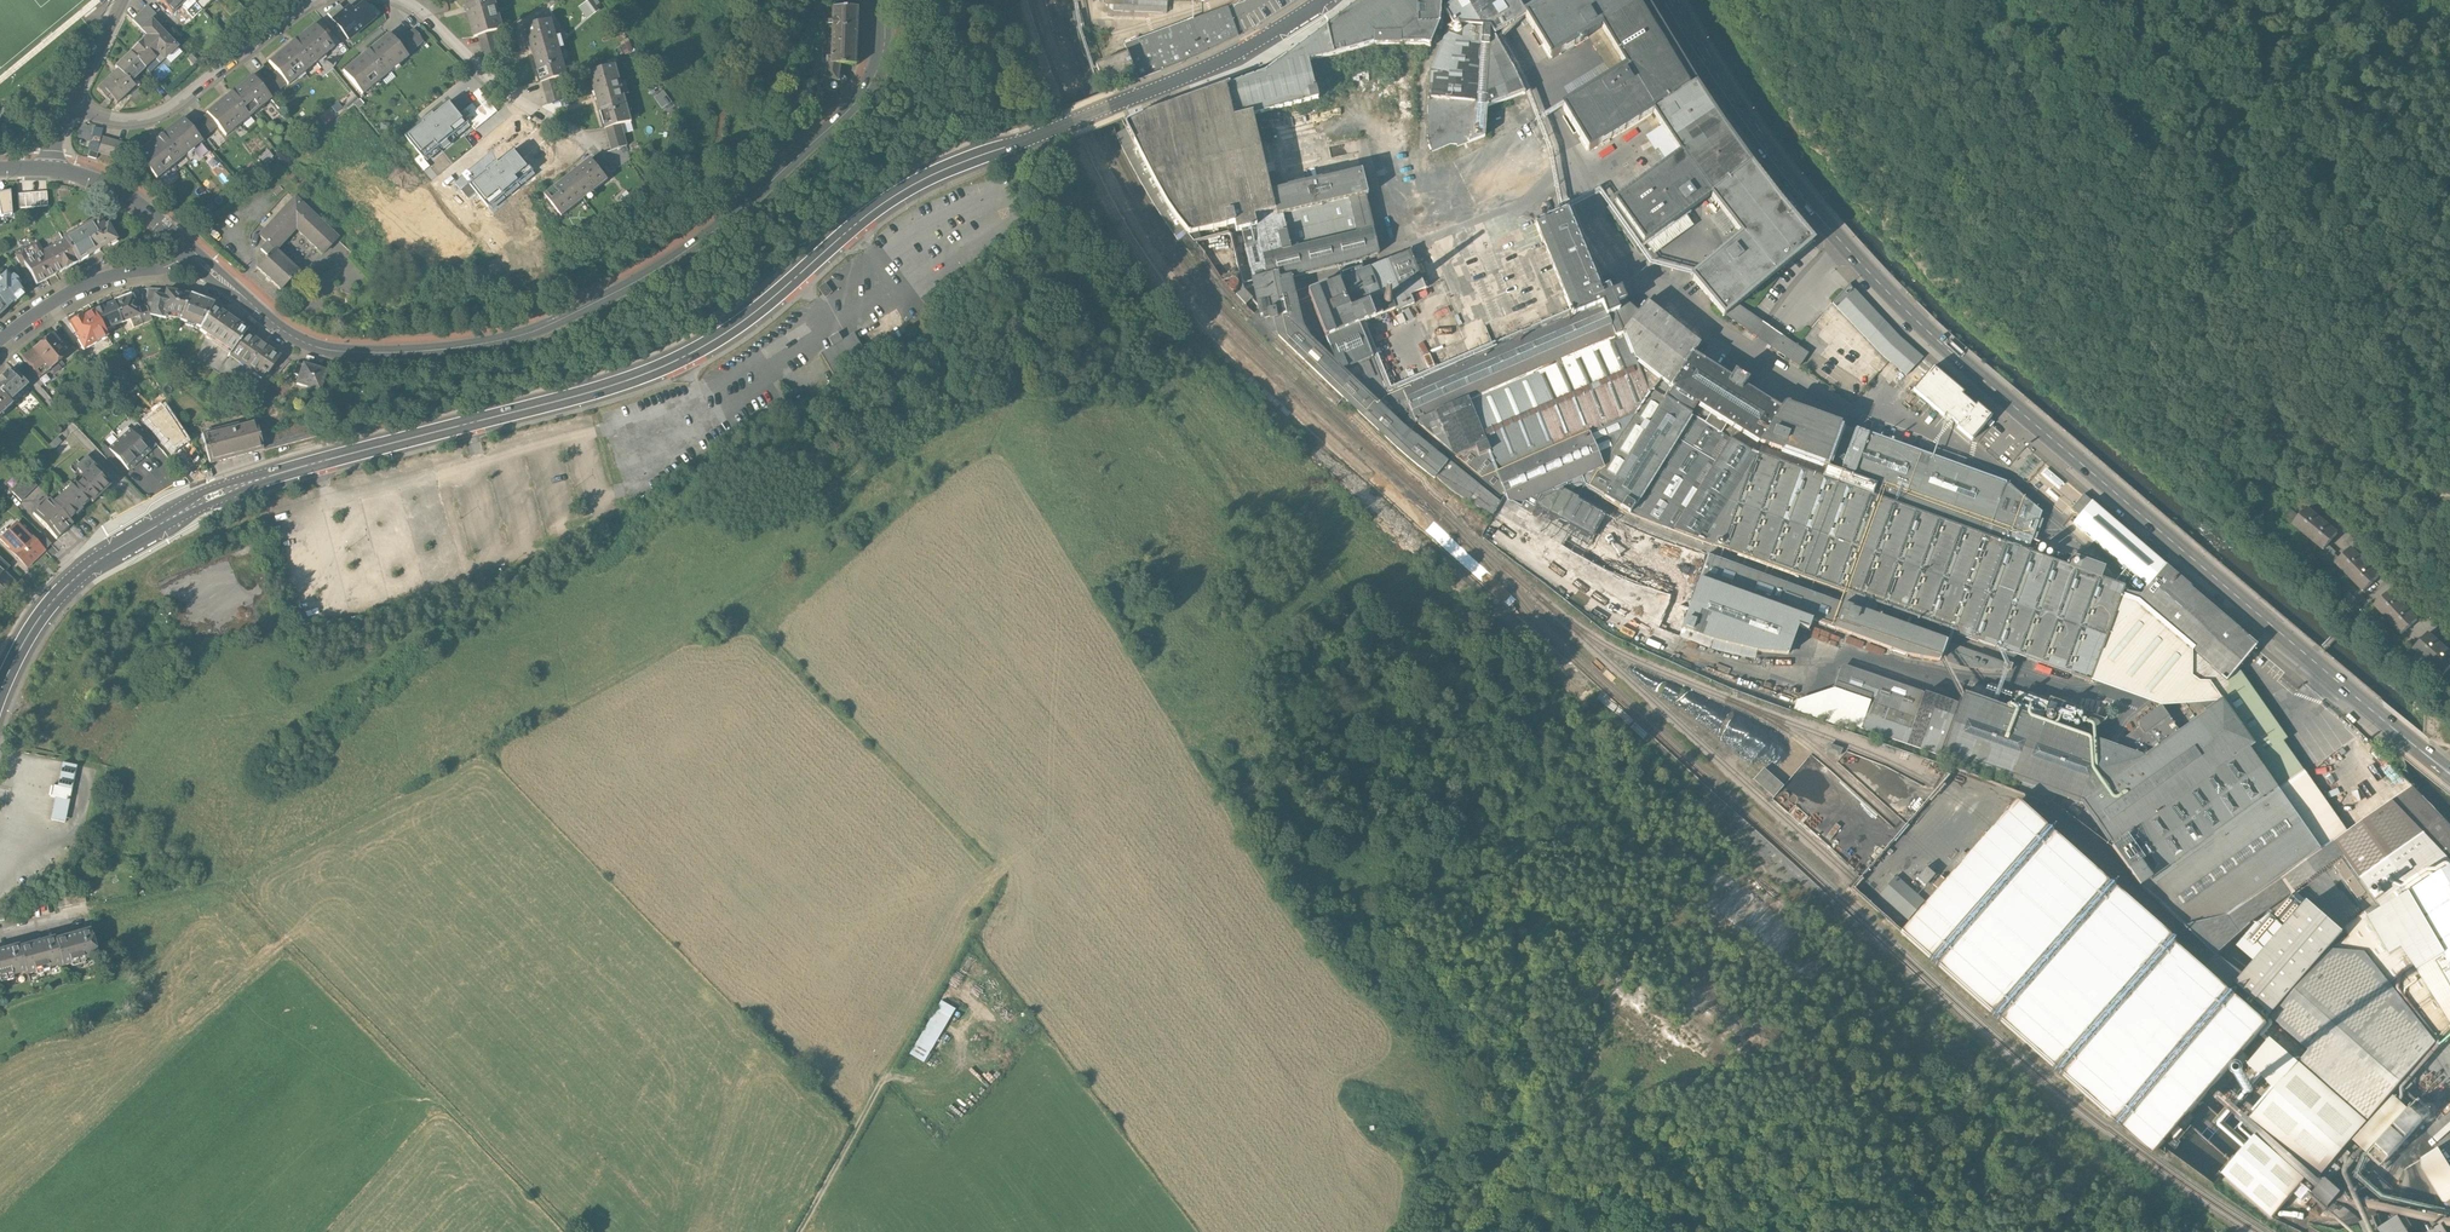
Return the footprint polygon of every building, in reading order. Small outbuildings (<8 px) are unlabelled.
[(172,14),(187,0),(158,0),(172,14)] [(475,38),(479,37),(495,32),(504,29),(496,0),(464,0),(475,38)] [(588,19),(600,10),(593,0),(588,0),(579,7),(588,19)] [(1265,73),(1227,87),(1143,117),(1125,126),(1127,129),(1116,134),(1123,150),(1132,166),(1140,181),(1157,210),(1176,237),(1179,240),(1188,232),(1189,234),(1196,241),(1198,240),(1201,239),(1199,231),(1235,224),(1236,230),(1236,232),(1237,231),(1241,230),(1257,227),(1257,226),(1255,217),(1276,212),(1272,192),(1254,116),(1261,114),(1263,114),(1263,113),(1270,112),(1273,112),(1273,111),(1280,109),(1280,110),(1282,109),(1289,107),(1292,107),(1292,106),(1299,105),(1301,105),(1301,104),(1308,102),(1308,103),(1311,102),(1310,102),(1317,100),(1317,101),(1319,100),(1310,62),(1320,60),(1322,60),(1322,59),(1344,54),(1347,53),(1359,50),(1361,50),(1361,49),(1371,46),(1371,47),(1372,47),(1373,47),(1373,46),(1375,46),(1384,46),(1386,46),(1389,46),(1390,46),(1411,45),(1411,46),(1412,46),(1412,45),(1424,45),(1429,47),(1429,48),(1430,48),(1440,25),(1442,0),(1363,0),(1265,73)] [(1443,10),(1452,24),(1452,25),(1453,25),(1481,27),(1482,27),(1483,26),(1484,27),(1485,27),(1489,27),(1490,28),(1492,29),(1497,38),(1526,17),(1526,16),(1516,0),(1459,0),(1443,10)] [(1526,16),(1526,17),(1552,59),(1595,33),(1600,41),(1593,45),(1596,51),(1605,45),(1613,58),(1604,64),(1608,69),(1614,65),(1619,73),(1562,108),(1589,151),(1652,112),(1653,112),(1695,85),(1682,64),(1670,43),(1656,19),(1644,0),(1516,0),(1526,16)] [(344,11),(339,4),(327,14),(333,21),(344,11)] [(344,11),(333,21),(348,40),(374,19),(363,5),(353,13),(349,8),(344,11)] [(858,7),(826,6),(826,34),(821,34),(820,64),(828,64),(841,64),(857,65),(858,7)] [(163,23),(148,7),(133,21),(142,31),(152,22),(158,28),(163,23)] [(1228,7),(1125,45),(1128,54),(1135,71),(1134,71),(1138,81),(1168,69),(1202,55),(1224,44),(1242,34),(1228,7)] [(552,19),(526,26),(542,83),(558,78),(568,75),(552,19)] [(158,28),(152,22),(142,31),(148,37),(130,54),(145,70),(160,55),(164,60),(177,48),(158,28)] [(1450,25),(1450,26),(1432,69),(1430,97),(1428,97),(1428,98),(1428,140),(1433,152),(1450,144),(1457,145),(1458,147),(1468,143),(1469,143),(1485,137),(1487,108),(1523,94),(1523,95),(1525,94),(1526,94),(1524,91),(1514,69),(1497,38),(1492,29),(1490,28),(1489,27),(1485,27),(1484,27),(1483,26),(1482,27),(1481,27),(1453,25),(1452,25),(1452,24),(1451,24),(1450,25)] [(315,25),(269,63),(277,72),(287,84),(288,86),(334,48),(315,25)] [(414,29),(396,43),(407,56),(424,41),(414,29)] [(495,32),(479,37),(485,58),(501,54),(495,32)] [(396,43),(389,34),(344,72),(363,95),(408,57),(407,56),(396,43)] [(621,45),(625,54),(634,50),(629,41),(621,45)] [(130,54),(116,68),(118,70),(97,90),(110,104),(114,100),(117,104),(135,88),(130,83),(145,70),(130,54)] [(1128,54),(1097,66),(1103,83),(1134,71),(1135,71),(1128,54)] [(616,66),(590,73),(605,130),(606,130),(622,126),(632,123),(616,66)] [(287,84),(277,72),(260,86),(270,98),(287,84)] [(252,76),(207,114),(208,115),(218,127),(226,137),(271,99),(270,98),(260,86),(252,76)] [(558,78),(542,83),(548,104),(564,100),(559,82),(558,78)] [(1695,85),(1653,112),(1680,155),(1615,203),(1645,243),(1710,195),(1742,235),(1692,278),(1725,316),(1726,315),(1737,306),(1813,242),(1781,204),(1750,165),(1722,126),(1695,85)] [(475,130),(497,112),(479,89),(474,94),(483,105),(477,109),(473,104),(461,113),(469,122),(475,130)] [(664,93),(654,99),(662,111),(671,105),(664,93)] [(469,122),(461,113),(451,100),(406,136),(421,155),(424,159),(469,122)] [(208,115),(191,128),(201,141),(218,127),(208,115)] [(183,118),(137,156),(156,179),(202,142),(201,141),(191,128),(183,118)] [(622,126),(606,130),(612,152),(628,147),(622,126)] [(515,147),(516,149),(524,159),(546,141),(537,129),(515,147)] [(98,153),(120,159),(125,144),(102,137),(98,153)] [(524,159),(516,149),(470,186),(469,184),(461,191),(468,199),(476,193),(489,209),(534,171),(524,159)] [(430,167),(424,159),(421,155),(415,160),(425,171),(430,167)] [(591,160),(545,196),(562,218),(608,182),(591,160)] [(1346,175),(1272,192),(1276,212),(1277,216),(1366,196),(1368,196),(1362,171),(1360,171),(1347,175),(1347,174),(1346,174),(1346,175)] [(0,193),(0,215),(1,215),(1,217),(12,214),(10,190),(0,193)] [(47,191),(18,193),(19,208),(48,206),(47,191)] [(1277,216),(1276,216),(1284,250),(1374,229),(1366,196),(1277,216)] [(296,199),(261,236),(268,243),(277,250),(297,229),(324,254),(339,239),(296,199)] [(1600,290),(1568,211),(1567,211),(1536,224),(1535,223),(1535,224),(1537,229),(1572,315),(1573,316),(1602,304),(1608,319),(1616,315),(1623,332),(1639,312),(1626,301),(1621,289),(1612,292),(1610,286),(1600,290)] [(1276,212),(1255,217),(1257,226),(1257,227),(1266,275),(1269,291),(1283,288),(1281,279),(1287,278),(1287,277),(1281,252),(1285,251),(1284,250),(1276,216),(1277,216),(1276,212)] [(99,218),(63,238),(64,241),(77,262),(100,249),(100,248),(115,239),(107,225),(104,227),(99,218)] [(1257,227),(1241,230),(1243,234),(1253,278),(1266,275),(1257,227)] [(1374,229),(1284,250),(1285,251),(1281,252),(1287,277),(1290,276),(1290,277),(1291,277),(1356,261),(1379,253),(1374,229)] [(64,241),(44,252),(56,272),(60,270),(61,270),(77,262),(64,241)] [(44,252),(38,242),(33,244),(38,255),(30,259),(24,249),(16,254),(22,265),(25,263),(29,270),(26,272),(30,278),(33,276),(37,284),(56,273),(56,272),(44,252)] [(277,250),(268,243),(262,249),(269,256),(258,268),(283,291),(300,273),(277,250)] [(1359,269),(1352,271),(1351,271),(1344,273),(1330,278),(1329,279),(1329,280),(1330,283),(1310,292),(1309,292),(1309,293),(1327,337),(1337,362),(1338,365),(1374,398),(1389,393),(1359,323),(1368,319),(1370,319),(1369,318),(1381,313),(1382,313),(1397,307),(1397,309),(1397,310),(1399,310),(1398,309),(1414,303),(1411,294),(1425,287),(1426,288),(1411,252),(1412,252),(1411,250),(1409,251),(1385,261),(1362,271),(1361,269),(1360,268),(1359,269)] [(11,277),(7,273),(0,279),(0,299),(7,306),(14,300),(15,301),(25,293),(18,286),(21,283),(13,275),(11,277)] [(1281,279),(1283,288),(1269,291),(1266,275),(1253,278),(1261,314),(1269,312),(1270,318),(1275,317),(1279,334),(1399,447),(1418,463),(1435,476),(1447,461),(1434,450),(1444,443),(1434,435),(1424,442),(1410,431),(1416,420),(1416,418),(1409,416),(1404,426),(1391,412),(1390,412),(1389,412),(1375,399),(1374,398),(1338,365),(1337,362),(1309,336),(1302,325),(1291,277),(1290,277),(1290,276),(1287,277),(1287,278),(1281,279)] [(818,287),(825,296),(832,291),(825,281),(818,287)] [(1922,357),(1851,286),(1834,304),(1906,376),(1922,357)] [(147,289),(145,303),(149,315),(166,318),(167,312),(162,311),(163,307),(160,306),(162,296),(163,296),(164,290),(147,289)] [(167,312),(182,315),(190,296),(167,290),(165,296),(163,296),(162,296),(160,306),(163,307),(162,311),(167,312)] [(151,320),(149,315),(145,303),(140,305),(139,303),(135,305),(132,296),(114,303),(121,322),(129,319),(132,326),(141,323),(142,324),(151,320)] [(207,316),(212,306),(213,304),(190,296),(182,315),(180,319),(187,322),(187,324),(193,327),(194,325),(200,328),(207,316)] [(1662,396),(1669,385),(1762,444),(1782,451),(1827,467),(1843,424),(1790,405),(1788,404),(1786,404),(1784,406),(1782,410),(1745,386),(1747,382),(1748,383),(1750,380),(1735,370),(1733,373),(1734,374),(1731,378),(1694,355),(1700,345),(1700,344),(1699,343),(1647,302),(1639,312),(1623,332),(1649,396),(1650,394),(1650,393),(1653,391),(1655,392),(1662,396)] [(104,329),(121,322),(114,303),(93,311),(104,329)] [(2161,706),(2225,700),(2214,684),(2200,682),(2194,678),(2193,652),(2134,603),(2120,598),(2124,587),(2101,579),(2105,568),(2074,557),(2070,567),(2027,552),(2042,513),(2010,485),(2006,484),(2006,483),(2005,482),(1858,429),(1856,429),(1840,472),(1827,467),(1782,451),(1762,444),(1669,385),(1662,396),(1655,392),(1653,391),(1650,393),(1650,394),(1649,396),(1623,332),(1616,315),(1608,319),(1602,304),(1573,316),(1572,315),(1500,345),(1498,345),(1498,346),(1456,363),(1456,364),(1389,393),(1375,399),(1389,412),(1390,412),(1391,412),(1395,411),(1409,416),(1416,418),(1416,420),(1434,435),(1444,443),(1455,454),(1457,455),(1486,442),(1496,469),(1505,490),(1502,491),(1496,501),(1499,504),(1500,504),(1494,514),(1490,520),(1518,535),(1517,537),(1533,553),(1557,572),(1584,592),(1611,608),(1679,640),(1680,636),(1710,647),(1755,658),(1758,651),(1787,654),(1798,627),(1808,630),(1812,620),(1905,655),(1940,661),(1940,659),(1959,665),(1980,668),(2004,670),(2004,668),(2010,670),(2012,665),(1875,616),(1860,610),(1859,612),(1851,609),(1853,607),(1843,604),(1713,557),(1684,546),(1676,543),(1676,544),(1651,535),(1635,528),(1623,522),(1617,519),(1607,513),(1596,507),(1575,495),(1572,488),(1584,483),(1605,497),(1614,502),(1623,507),(1631,512),(1689,535),(1716,545),(1847,592),(1879,604),(2161,706)] [(200,331),(231,353),(246,333),(247,331),(212,306),(207,316),(208,317),(200,331)] [(1737,306),(1726,315),(1800,367),(1808,354),(1737,306)] [(82,315),(70,322),(79,339),(78,340),(84,349),(107,336),(104,329),(93,311),(83,316),(82,315)] [(267,375),(280,358),(246,333),(231,353),(241,359),(239,361),(247,367),(246,369),(261,380),(265,374),(267,375)] [(55,334),(26,356),(40,374),(69,353),(55,334)] [(319,371),(309,367),(308,368),(303,366),(303,367),(296,365),(293,375),(299,377),(296,385),(318,393),(325,374),(319,372),(319,371)] [(1964,393),(1933,367),(1913,391),(1944,417),(1946,414),(1959,425),(1957,428),(1972,440),(1992,417),(1977,404),(1975,406),(1962,396),(1964,393)] [(13,374),(9,369),(0,378),(0,391),(12,404),(30,388),(15,372),(13,374)] [(12,403),(0,391),(0,414),(12,403)] [(165,408),(147,420),(172,450),(186,441),(165,408)] [(259,431),(264,449),(264,450),(325,434),(319,412),(307,415),(308,419),(259,431)] [(239,424),(203,434),(211,463),(264,449),(259,431),(256,422),(240,426),(239,424)] [(142,440),(131,428),(120,438),(140,459),(150,450),(142,440)] [(157,444),(150,434),(142,440),(150,450),(157,444)] [(140,459),(120,438),(109,447),(116,455),(129,469),(140,459)] [(109,447),(106,444),(101,449),(110,460),(116,455),(109,447)] [(103,471),(87,454),(78,463),(78,468),(83,473),(74,482),(91,500),(93,502),(113,483),(109,478),(104,478),(100,474),(103,471)] [(28,475),(13,489),(22,498),(37,484),(28,475)] [(68,493),(63,497),(60,494),(53,501),(70,520),(76,513),(77,514),(83,509),(82,508),(91,500),(74,482),(66,489),(68,491),(68,493)] [(2143,592),(2134,603),(2193,652),(2229,682),(2239,669),(2254,653),(2251,637),(2083,495),(2071,509),(2079,516),(2073,523),(2148,586),(2146,588),(2143,586),(2140,590),(2143,592)] [(53,501),(49,497),(34,511),(57,537),(73,523),(70,520),(53,501)] [(1596,507),(1607,513),(1614,502),(1605,497),(1596,507)] [(1623,522),(1631,512),(1623,507),(1617,519),(1623,522)] [(2344,538),(2316,509),(2300,524),(2328,553),(2344,538)] [(28,531),(18,521),(2,537),(12,547),(11,547),(28,564),(46,548),(34,536),(29,530),(28,531)] [(51,542),(40,530),(34,536),(46,548),(51,542)] [(1713,557),(1716,545),(1689,535),(1684,546),(1713,557)] [(2381,579),(2353,550),(2338,565),(2366,594),(2381,579)] [(13,578),(0,565),(0,592),(13,578)] [(2418,621),(2391,591),(2375,606),(2402,636),(2418,621)] [(1875,616),(1879,604),(1847,592),(1843,604),(1853,607),(1851,609),(1859,612),(1860,610),(1875,616)] [(2431,634),(2416,649),(2444,678),(2449,672),(2449,653),(2431,634)] [(2229,682),(2225,700),(2209,712),(2209,711),(2179,731),(2161,706),(2138,721),(2138,728),(2113,745),(2078,733),(2083,733),(2088,731),(2093,729),(2107,719),(2021,689),(2001,687),(2000,690),(1987,686),(1987,687),(1976,683),(1971,696),(1964,693),(1959,706),(1868,672),(1841,668),(1834,688),(1798,699),(1794,708),(1848,728),(1850,723),(1941,756),(1942,753),(2021,782),(2017,793),(2047,804),(2050,801),(2111,846),(2139,886),(2142,888),(2137,893),(2150,904),(2155,899),(2220,954),(2252,924),(2293,896),(2281,879),(2334,841),(2348,832),(2285,743),(2289,740),(2239,669),(2229,682)] [(1812,753),(1787,781),(1768,764),(1755,778),(1834,846),(1852,826),(1854,827),(1858,822),(1857,820),(1861,816),(1867,821),(1877,810),(1812,753)] [(76,766),(63,762),(57,786),(52,785),(50,797),(55,797),(51,819),(65,822),(76,766)] [(2413,786),(2348,832),(2334,841),(2384,912),(2370,920),(2391,955),(2402,950),(2417,970),(2449,1020),(2449,824),(2413,786)] [(2243,1054),(2268,1025),(2016,801),(1995,825),(1902,931),(2154,1155),(2172,1135),(2178,1127),(2179,1126),(2184,1130),(2195,1118),(2190,1114),(2202,1101),(2238,1060),(2244,1065),(2249,1059),(2243,1054)] [(1935,874),(1927,867),(1917,877),(1926,885),(1935,874)] [(1921,902),(1893,877),(1878,894),(1906,918),(1921,902)] [(2272,1015),(2344,934),(2309,904),(2305,900),(2301,904),(2293,896),(2258,924),(2238,946),(2257,963),(2238,985),(2247,993),(2242,999),(2258,1013),(2263,1008),(2272,1015)] [(988,936),(996,923),(990,919),(982,932),(988,936)] [(91,930),(55,940),(63,964),(63,966),(98,956),(91,930)] [(55,937),(20,947),(27,971),(28,974),(63,964),(55,940),(55,937)] [(0,950),(0,979),(27,971),(20,947),(19,945),(0,950)] [(2389,1092),(2433,1044),(2365,954),(2331,952),(2272,1018),(2310,1052),(2300,1064),(2271,1039),(2248,1065),(2277,1090),(2251,1119),(2261,1128),(2222,1172),(2272,1216),(2302,1181),(2329,1204),(2341,1190),(2329,1180),(2343,1165),(2343,1162),(2354,1150),(2344,1141),(2349,1136),(2389,1092)] [(927,1060),(956,1011),(942,1003),(913,1053),(927,1060)] [(2407,1109),(2389,1092),(2349,1136),(2367,1153),(2407,1109)] [(2173,1144),(2213,1179),(2247,1140),(2202,1101),(2190,1114),(2195,1118),(2184,1130),(2183,1131),(2178,1127),(2172,1135),(2177,1139),(2173,1144)] [(2431,1113),(2418,1101),(2369,1155),(2382,1167),(2431,1113)] [(2438,1148),(2422,1158),(2422,1168),(2444,1204),(2444,1203),(2449,1200),(2449,1167),(2438,1148)] [(2379,1229),(2380,1231),(2406,1231),(2405,1231),(2411,1227),(2403,1214),(2379,1229)]
